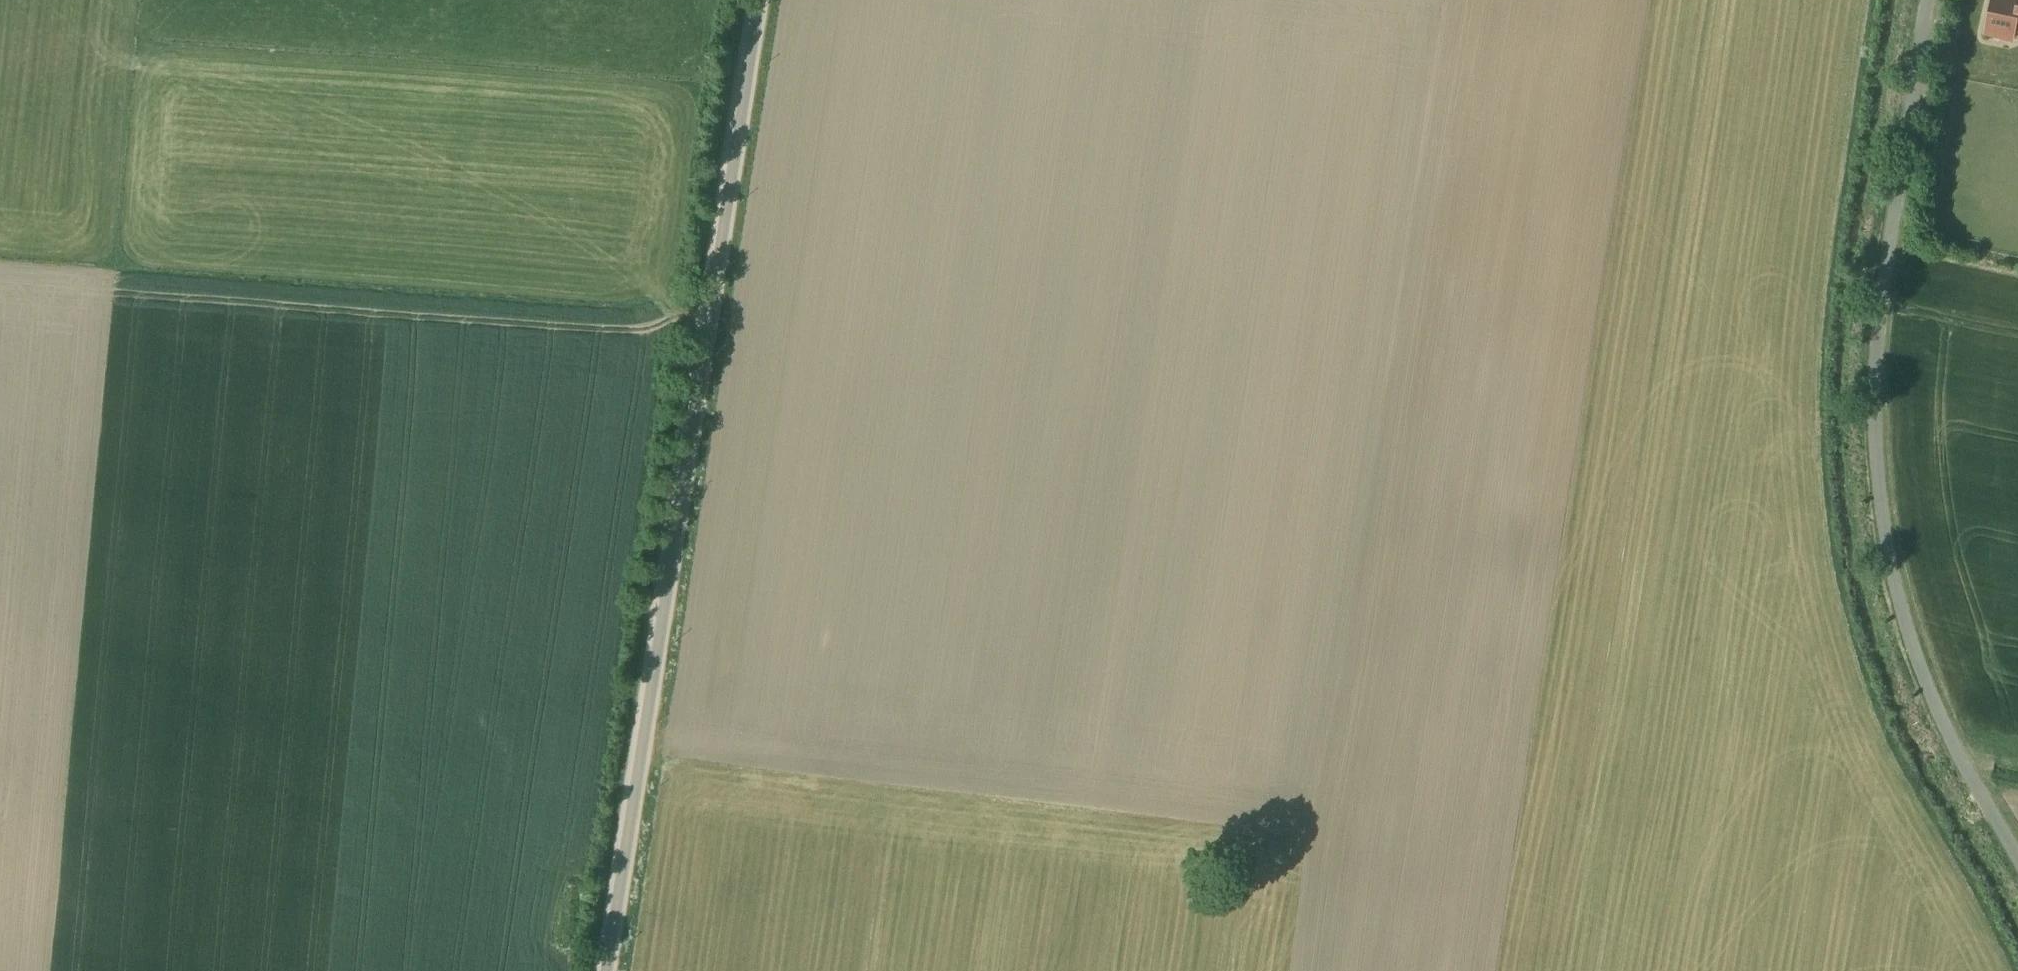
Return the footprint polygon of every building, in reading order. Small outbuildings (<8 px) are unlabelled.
[(2014,30),(2017,13),(2017,0),(1994,0),(1987,35),(2012,40),(2014,30)]
